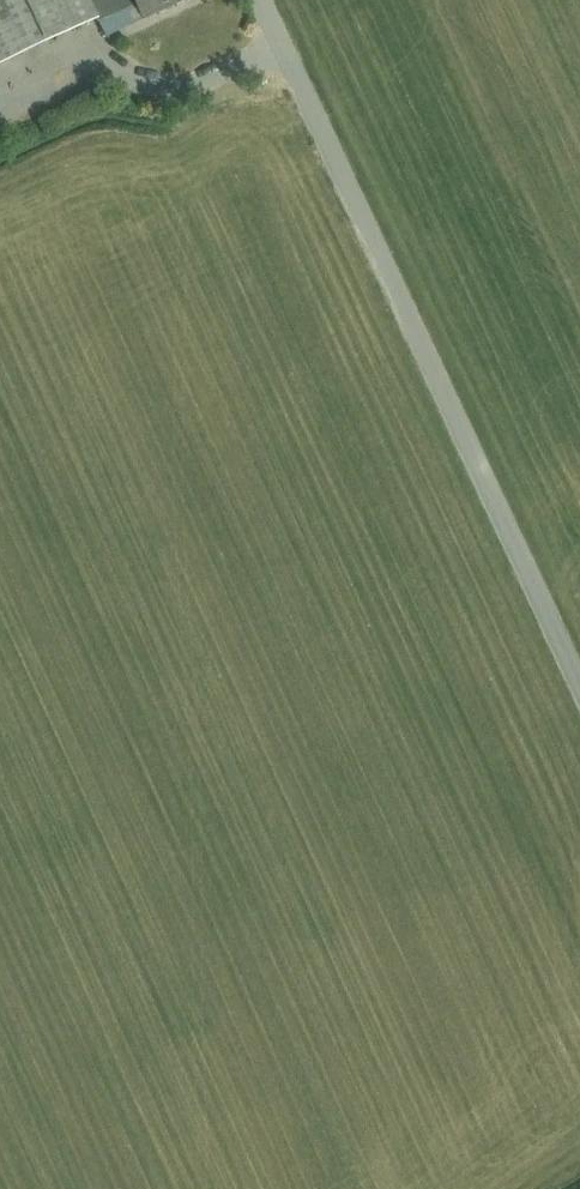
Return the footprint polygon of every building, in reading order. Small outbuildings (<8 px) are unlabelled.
[(96,18),(95,17),(116,7),(118,12),(137,3),(144,18),(183,0),(0,0),(0,63),(96,18)]
